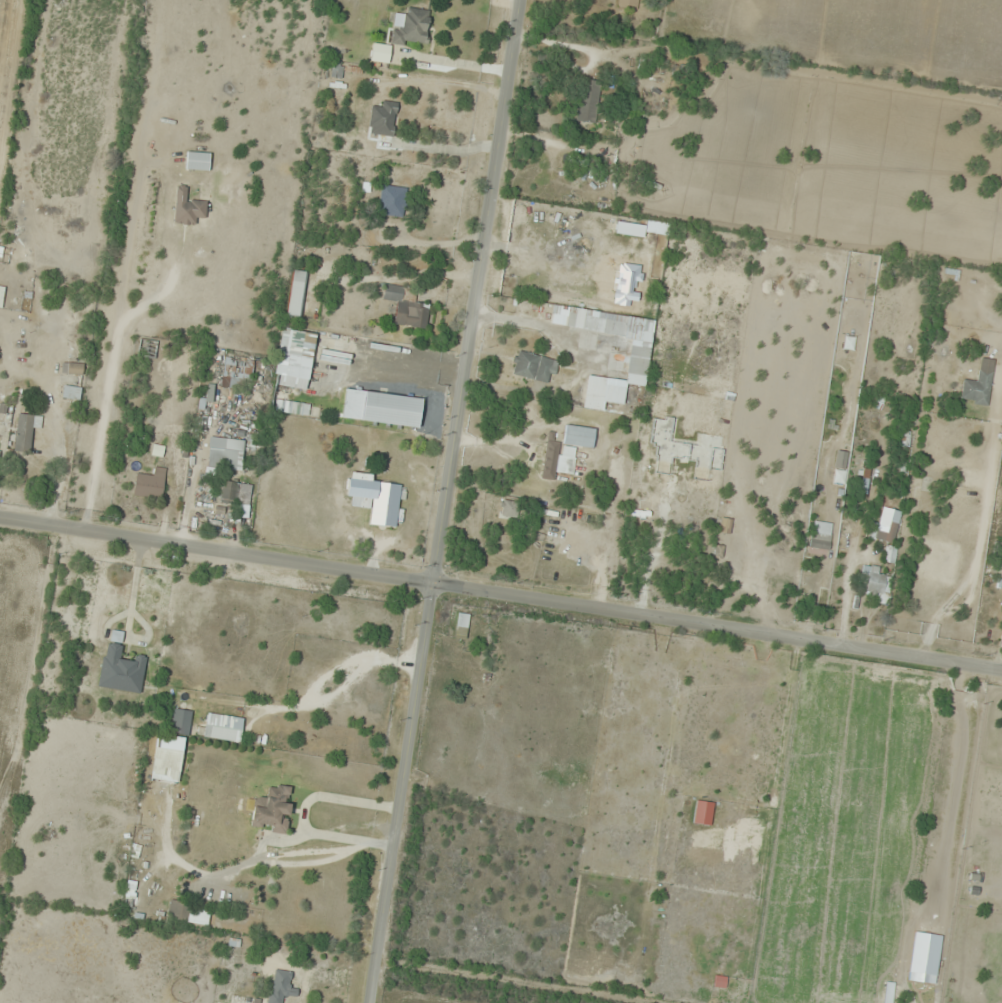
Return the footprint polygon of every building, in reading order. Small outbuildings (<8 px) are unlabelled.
[(639,0),(619,0),(618,7),(637,11),(639,0)] [(405,16),(394,14),(390,41),(427,47),(432,11),(406,7),(405,16)] [(342,67),(332,67),(333,76),(342,76),(342,67)] [(601,82),(582,80),(577,121),(596,123),(601,82)] [(380,109),(372,107),(367,133),(392,137),(398,103),(382,101),(380,109)] [(210,170),(210,152),(186,152),(186,170),(210,170)] [(377,213),(401,218),(407,189),(383,184),(377,213)] [(195,224),(195,217),(206,217),(206,199),(187,199),(187,186),(175,186),(175,224),(195,224)] [(307,273),(294,270),(285,315),(299,318),(307,273)] [(416,289),(384,285),(382,300),(396,302),(393,324),(426,329),(430,304),(414,302),(416,289)] [(549,325),(631,336),(625,381),(586,375),(582,408),(603,411),(604,401),(623,404),(626,384),(645,386),(654,319),(552,305),(549,325)] [(315,333),(282,328),(275,376),(309,380),(315,333)] [(558,359),(517,351),(512,375),(553,383),(558,359)] [(244,390),(245,381),(252,382),(254,361),(225,358),(224,368),(221,367),(219,387),(244,390)] [(994,360),(980,358),(977,381),(963,379),(960,401),(988,405),(994,360)] [(61,373),(82,376),(84,364),(63,362),(61,373)] [(81,388),(63,386),(61,398),(80,400),(81,388)] [(360,421),(418,428),(422,398),(364,391),(360,421)] [(14,451),(30,452),(34,415),(18,413),(14,451)] [(565,447),(594,446),(593,427),(564,428),(565,447)] [(206,467),(241,471),(244,440),(209,437),(206,467)] [(872,468),(863,465),(854,495),(864,498),(872,468)] [(166,469),(156,467),(155,477),(136,474),(133,494),(161,499),(166,469)] [(252,485),(217,478),(213,498),(248,505),(252,485)] [(346,496),(373,498),(371,525),(398,527),(402,483),(348,479),(346,496)] [(500,517),(517,519),(520,502),(503,500),(500,517)] [(857,505),(847,505),(847,519),(857,519),(857,505)] [(896,513),(890,513),(890,525),(875,525),(875,542),(896,542),(896,513)] [(811,530),(811,549),(830,549),(830,530),(811,530)] [(837,550),(848,553),(852,538),(840,535),(837,550)] [(897,548),(887,546),(885,562),(894,564),(897,548)] [(888,604),(892,576),(879,574),(880,567),(862,565),(859,592),(876,594),(875,602),(888,604)] [(97,686),(140,694),(146,659),(121,655),(123,645),(105,642),(97,686)] [(483,691),(487,674),(476,672),(472,689),(483,691)] [(192,711),(174,709),(171,733),(189,735),(192,711)] [(240,742),(243,718),(206,713),(203,737),(240,742)] [(185,738),(156,733),(150,780),(178,784),(185,738)] [(253,803),(250,828),(286,833),(292,787),(267,784),(265,805),(253,803)] [(166,920),(207,926),(210,908),(169,902),(166,920)] [(285,996),(295,997),(297,988),(290,987),(292,972),(273,969),(268,1002),(284,1002),(285,996)]
